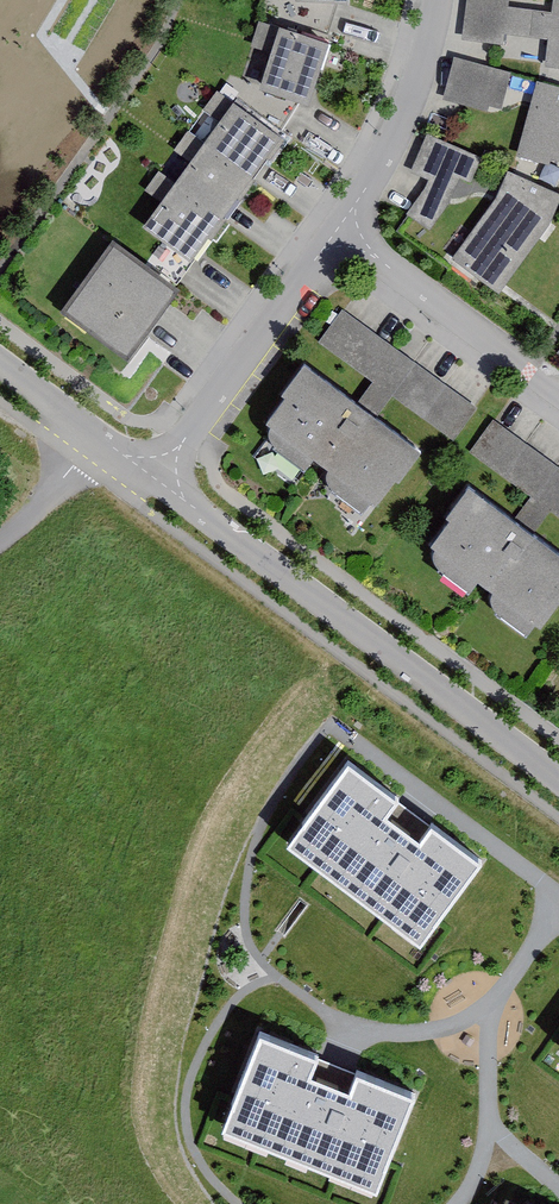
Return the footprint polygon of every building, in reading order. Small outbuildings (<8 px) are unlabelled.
[(557,16),(507,8),(508,0),(472,0),(466,39),(503,45),(505,30),(555,38),(551,61),(558,62),(558,2),(557,16)] [(261,88),(306,104),(327,45),(282,29),(261,88)] [(497,108),(507,75),(460,61),(450,95),(497,108)] [(542,83),(521,154),(551,163),(553,156),(558,158),(558,88),(542,83)] [(277,139),(275,138),(237,105),(147,228),(189,258),(277,139)] [(417,172),(432,179),(414,207),(431,219),(457,179),(466,182),(475,160),(431,141),(417,172)] [(551,225),(558,205),(558,193),(511,174),(501,200),(455,259),(499,293),(551,225)] [(172,295),(107,247),(57,314),(122,362),(172,295)] [(340,307),(320,338),(380,377),(376,382),(455,434),(479,398),(340,307)] [(328,472),(326,480),(329,487),(360,511),(370,498),(376,503),(395,477),(399,480),(420,452),(364,409),(304,364),(280,395),(284,399),(264,425),(271,431),(265,439),(300,465),(306,467),(314,461),(328,472)] [(532,487),(552,457),(490,416),(470,446),(532,487)] [(490,603),(493,610),(524,633),(534,621),(540,625),(558,600),(558,556),(524,529),(468,487),(444,518),(448,521),(428,548),(435,553),(429,562),(464,588),(470,590),(478,584),(492,595),(490,603)] [(423,933),(479,855),(429,819),(420,831),(402,818),(387,807),(396,793),(346,757),(288,837),(423,933)] [(374,1188),(411,1092),(354,1070),(348,1084),(330,1077),(310,1070),(316,1054),(257,1031),(220,1128),(374,1188)]
